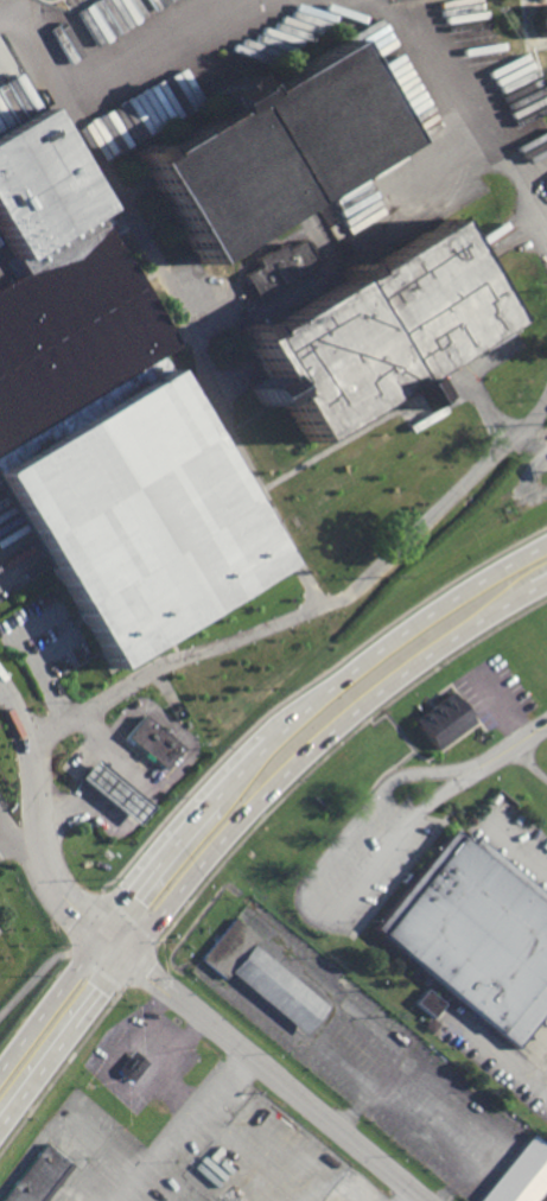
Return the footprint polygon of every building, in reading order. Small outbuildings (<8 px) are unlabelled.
[(534,27),(536,32),(542,36),(546,36),(546,4),(543,5),(539,6),(535,9),(533,18),(533,23),(534,27)] [(237,99),(240,97),(249,91),(336,39),(400,142),(298,203),(237,99)] [(229,78),(237,72),(249,91),(240,97),(229,78)] [(228,76),(229,78),(240,97),(237,99),(216,112),(203,89),(208,87),(222,78),(228,76)] [(131,148),(140,142),(146,152),(216,112),(237,99),(298,203),(197,262),(131,148)] [(109,674),(286,568),(160,357),(178,347),(39,114),(0,137),(0,229),(26,273),(0,289),(0,491),(109,674)] [(337,268),(346,262),(354,272),(440,220),(503,320),(412,377),(405,382),(343,280),(337,268)] [(242,272),(257,262),(254,256),(282,240),(286,247),(301,237),(317,262),(259,298),(242,272)] [(304,441),(384,393),(405,382),(343,280),(250,332),(246,324),(235,330),(263,375),(276,396),(304,441)] [(244,386),(259,408),(276,396),(263,375),(244,386)] [(412,377),(422,395),(395,412),(384,393),(405,382),(412,377)] [(438,744),(476,718),(454,686),(415,712),(438,744)] [(121,730),(164,765),(184,742),(141,706),(121,730)] [(135,824),(151,805),(94,757),(79,776),(135,824)] [(462,816),(546,886),(546,1011),(521,1042),(374,917),(462,816)] [(231,919),(259,936),(254,942),(330,1006),(305,1036),(229,973),(224,980),(199,959),(231,919)] [(413,1003),(433,1016),(443,1002),(423,988),(413,1003)] [(533,1133),(546,1145),(546,1184),(534,1200),(476,1200),(533,1133)] [(72,1164),(42,1200),(0,1200),(0,1198),(45,1142),(72,1164)]
